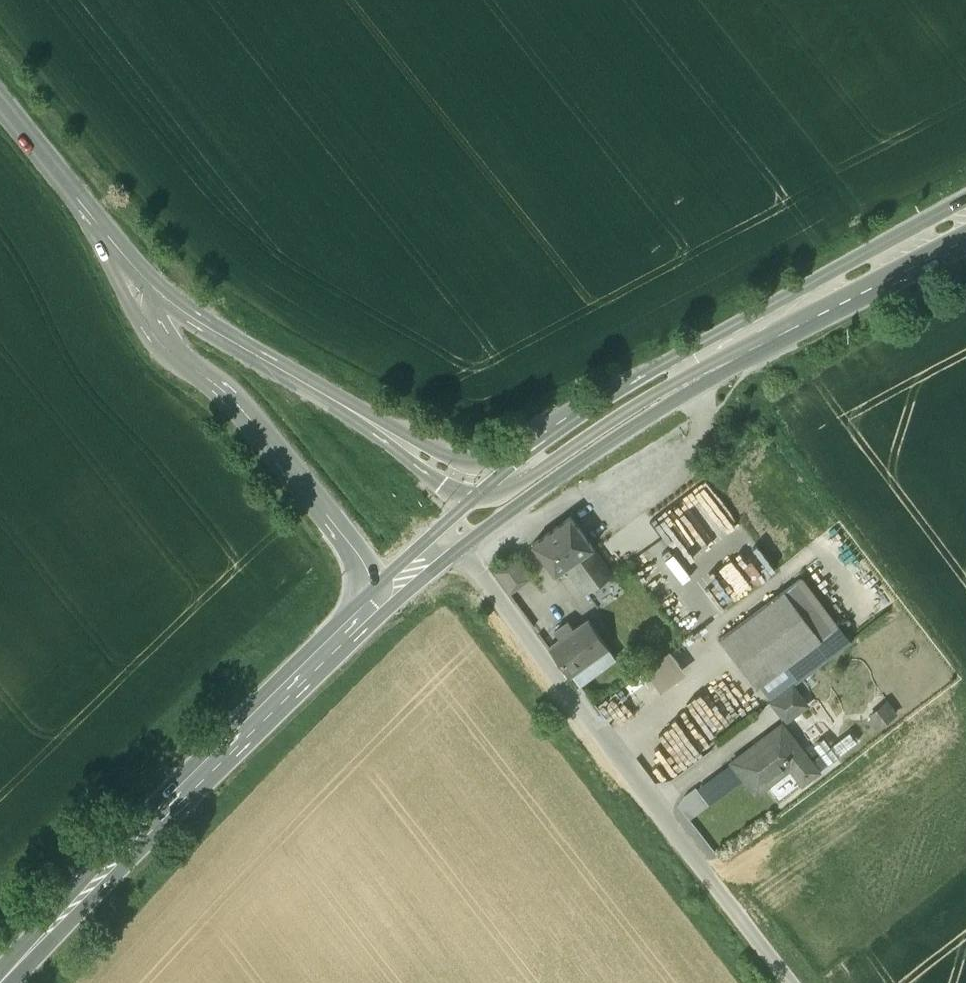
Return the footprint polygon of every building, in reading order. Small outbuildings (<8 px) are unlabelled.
[(534,541),(557,572),(595,544),(598,542),(575,511),(534,541)] [(523,543),(495,563),(513,587),(542,566),(525,542),(523,543)] [(595,544),(557,572),(578,601),(617,573),(595,544)] [(784,592),(720,641),(757,690),(822,640),(784,592)] [(615,653),(586,614),(550,640),(579,679),(615,653)] [(660,688),(686,669),(669,647),(643,666),(660,688)] [(771,705),(782,720),(786,716),(791,723),(812,708),(795,688),(771,705)] [(884,709),(870,719),(880,732),(894,722),(884,709)] [(788,796),(826,767),(791,723),(786,716),(782,720),(731,760),(745,778),(759,797),(778,782),(788,796)] [(685,800),(679,808),(690,824),(711,809),(697,790),(685,800)]
